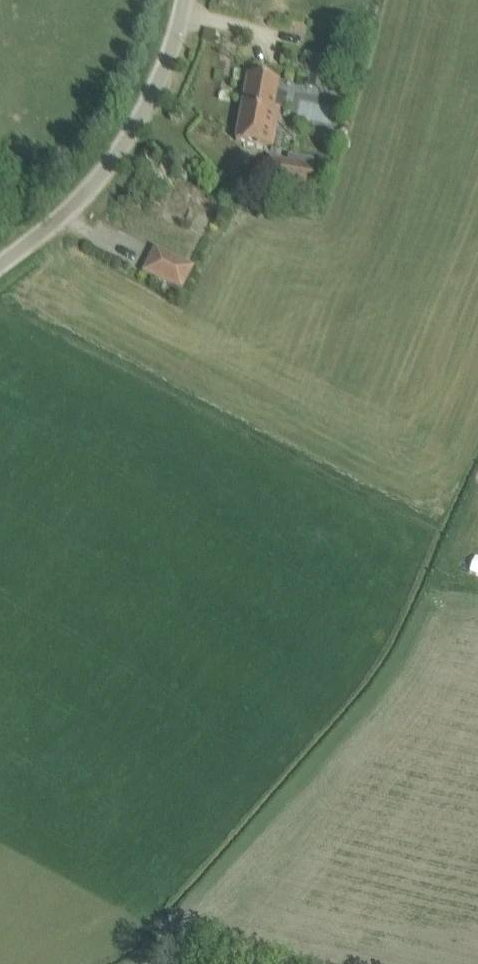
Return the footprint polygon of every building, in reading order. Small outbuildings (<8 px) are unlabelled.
[(273,108),(274,100),(278,81),(248,75),(236,140),(272,147),(279,109),(273,108)] [(194,228),(202,209),(206,210),(214,190),(181,176),(165,216),(194,228)] [(155,246),(141,271),(181,292),(194,266),(155,246)]
